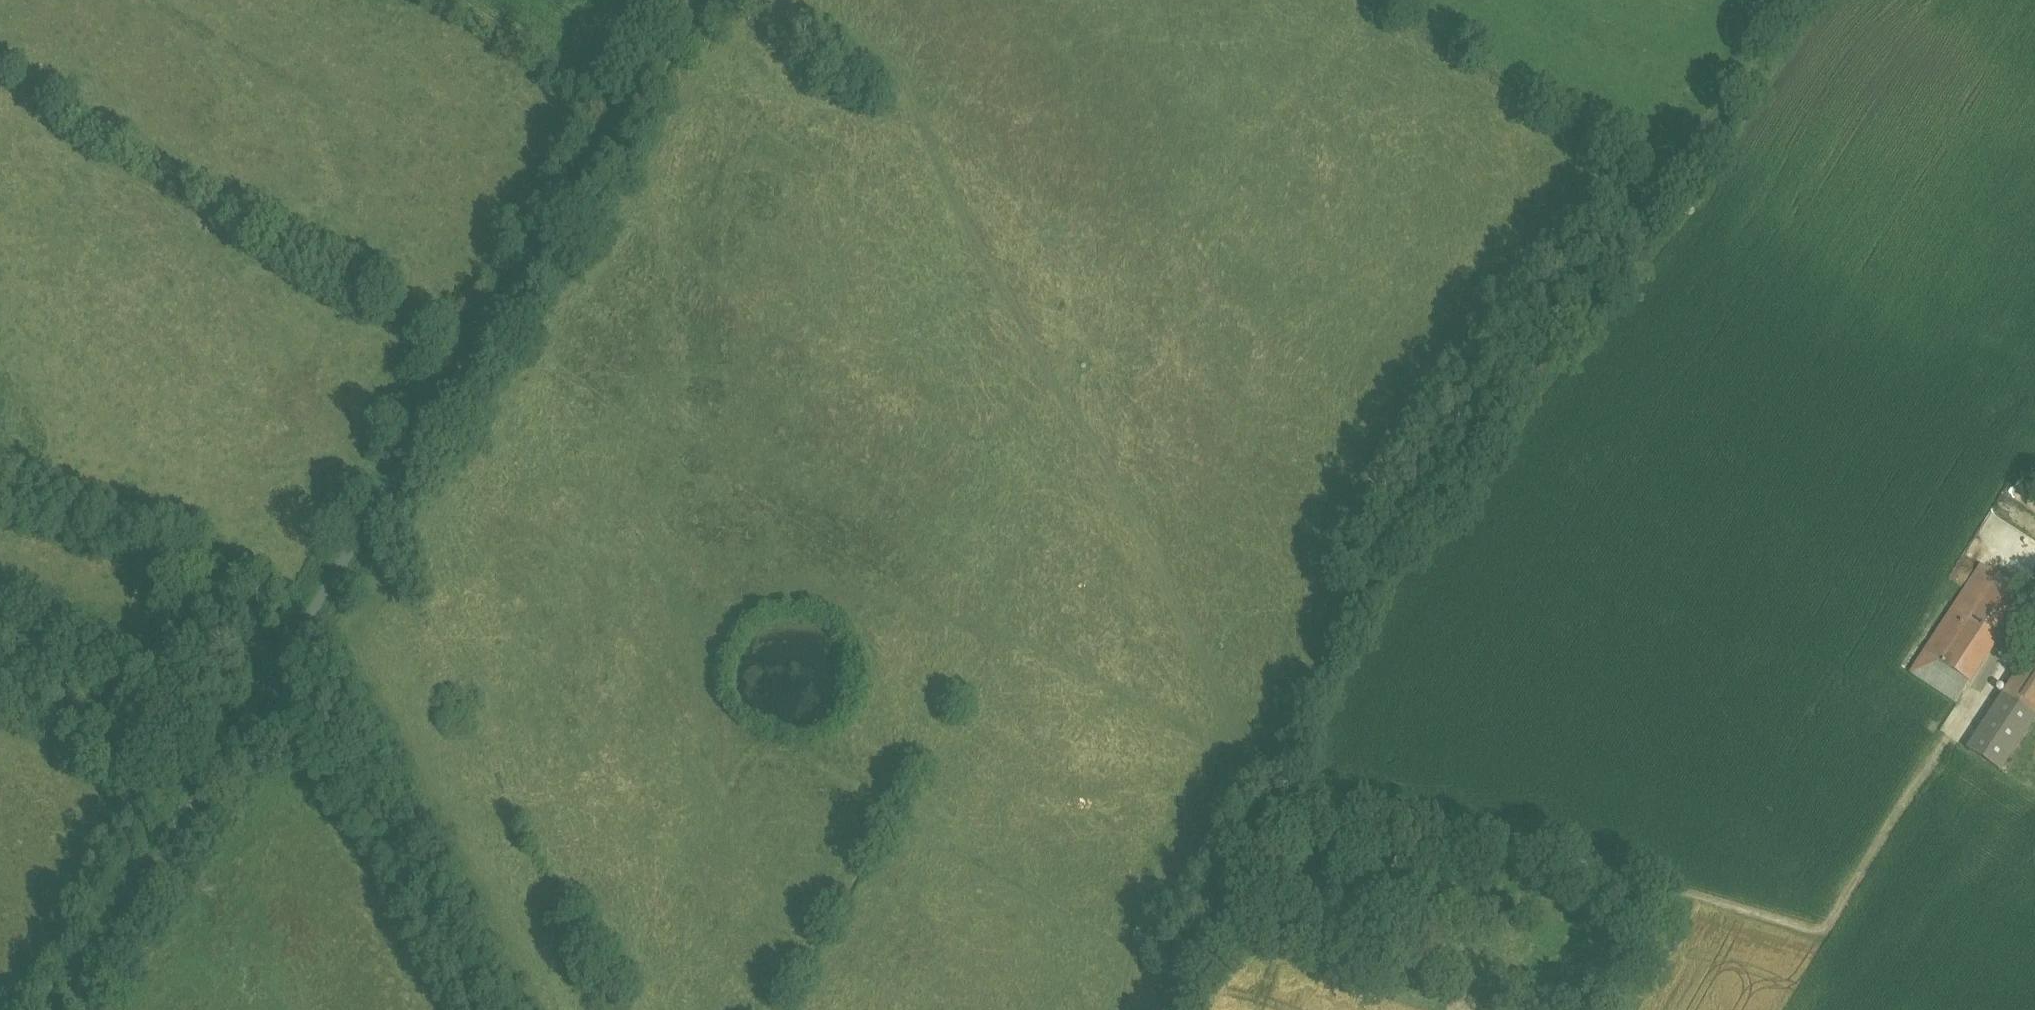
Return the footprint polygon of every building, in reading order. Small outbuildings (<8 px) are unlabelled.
[(1909,675),(1957,703),(2023,593),(1974,564),(1909,675)] [(1962,751),(2000,773),(2034,715),(2034,714),(1998,691),(1962,751)]
